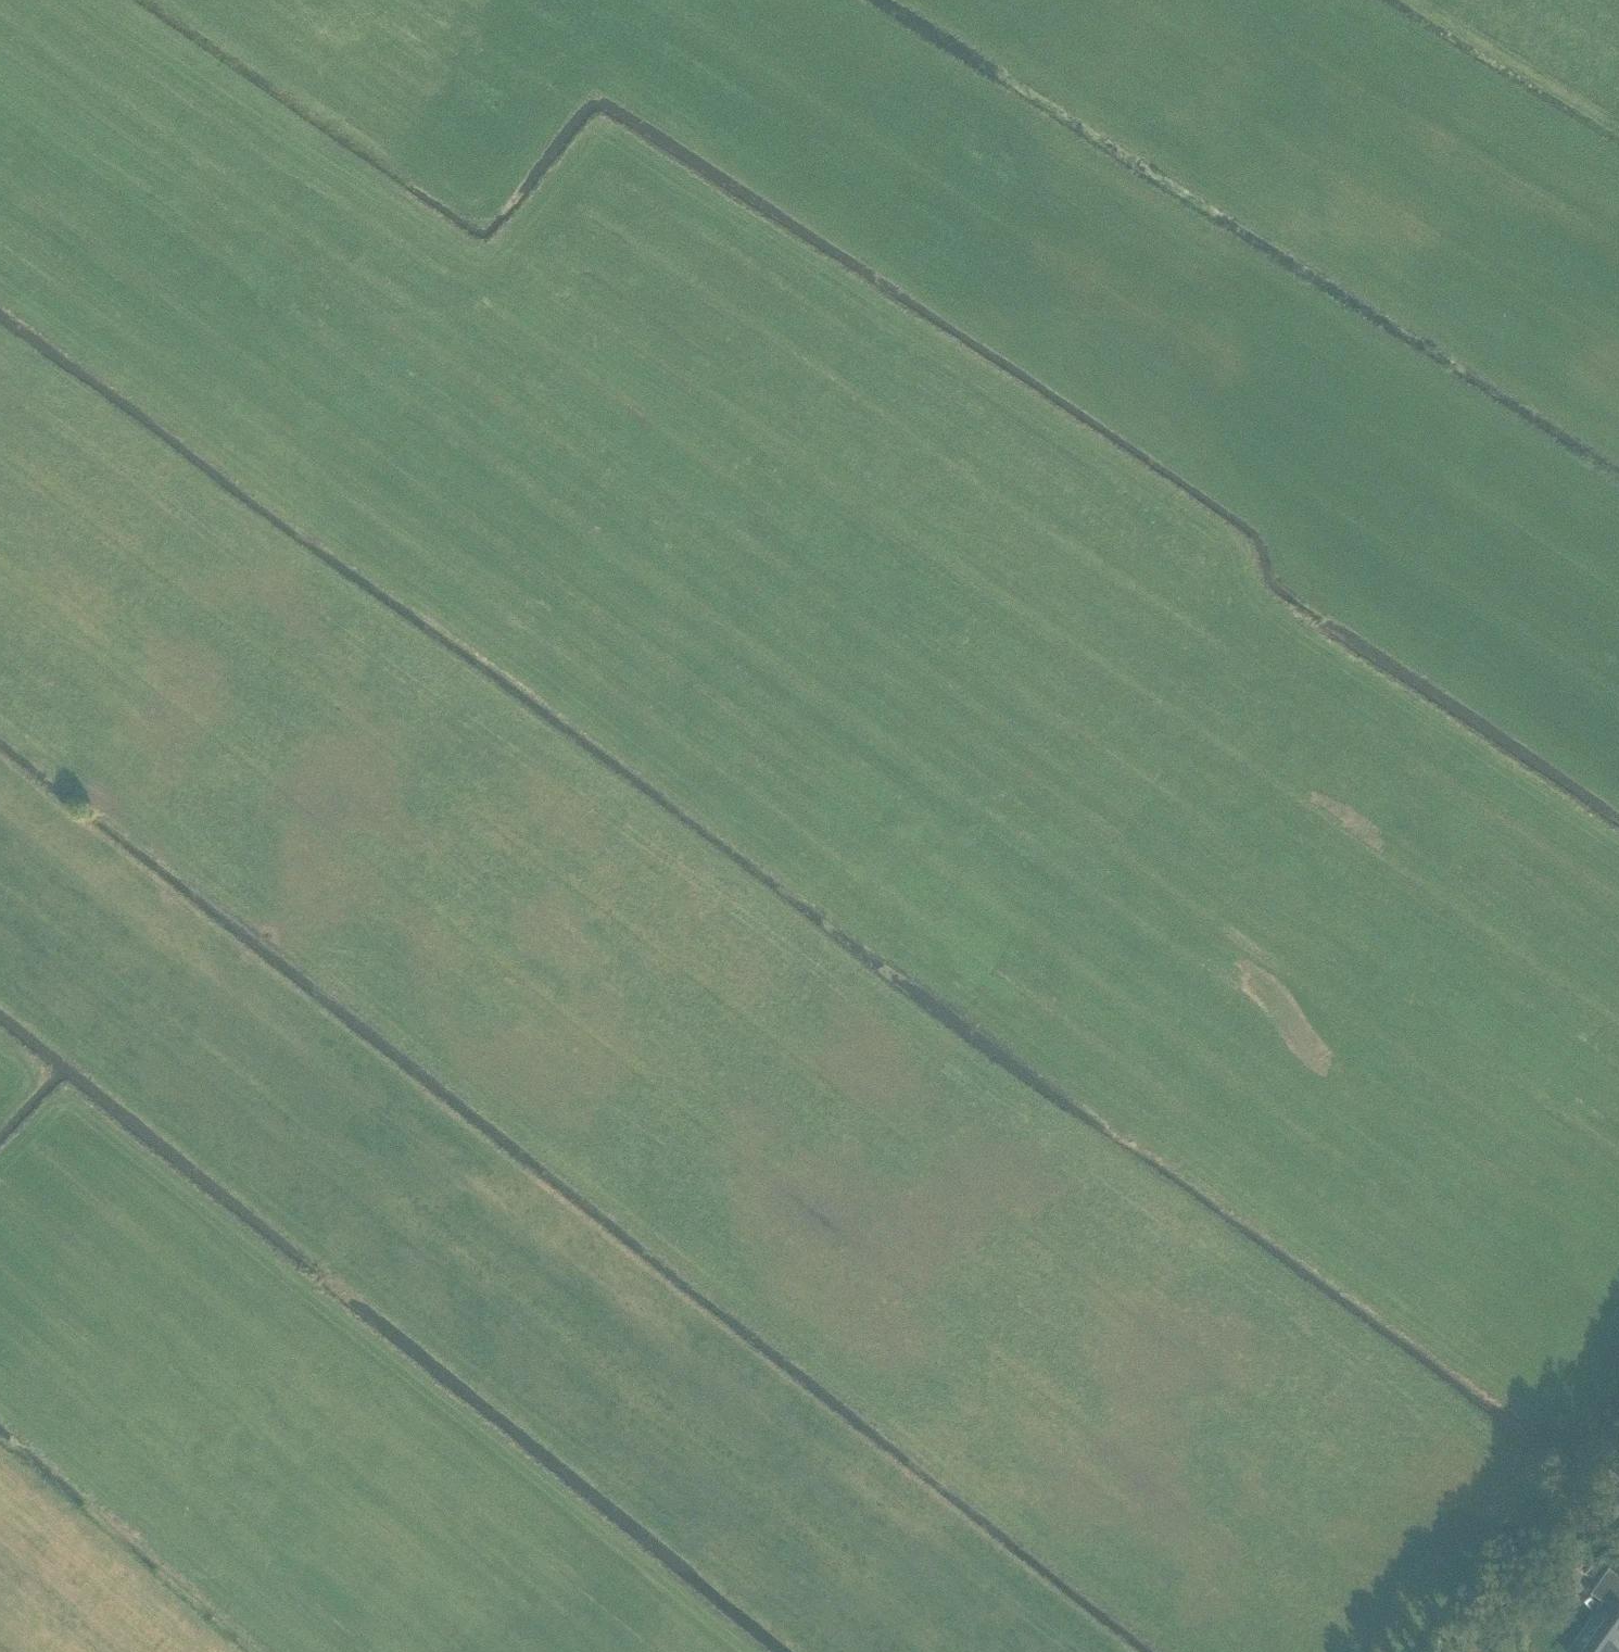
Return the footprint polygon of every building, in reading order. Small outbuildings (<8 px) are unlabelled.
[(1569,1569),(1586,1580),(1593,1570),(1576,1558),(1569,1569)] [(1614,1615),(1588,1651),(1618,1651),(1618,1619),(1614,1615)]
